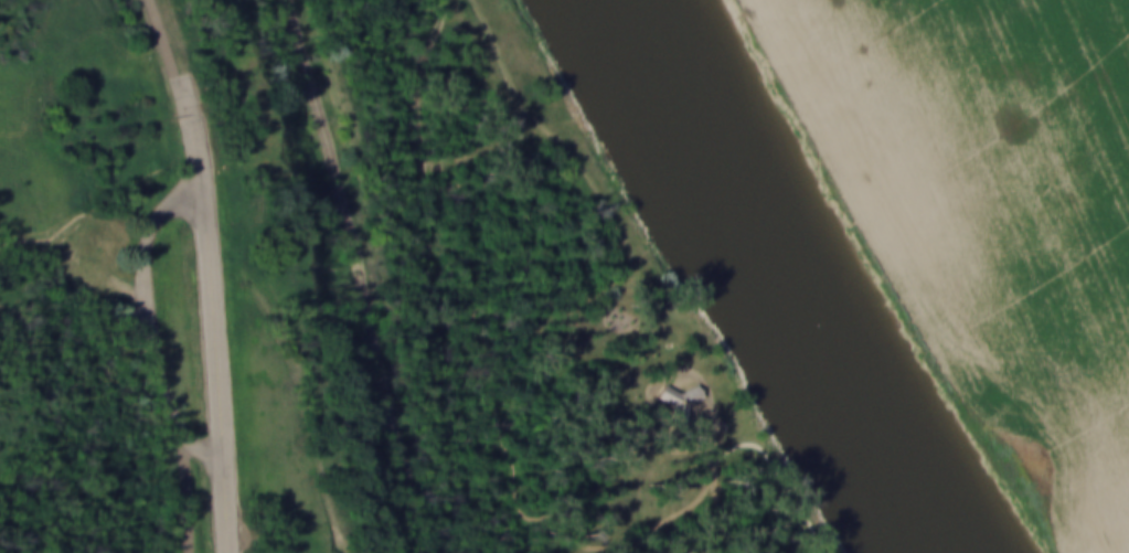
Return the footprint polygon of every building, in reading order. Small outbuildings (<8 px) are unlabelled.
[(685,402),(697,403),(697,389),(658,388),(657,401),(676,401),(676,423),(684,424),(685,402)]
